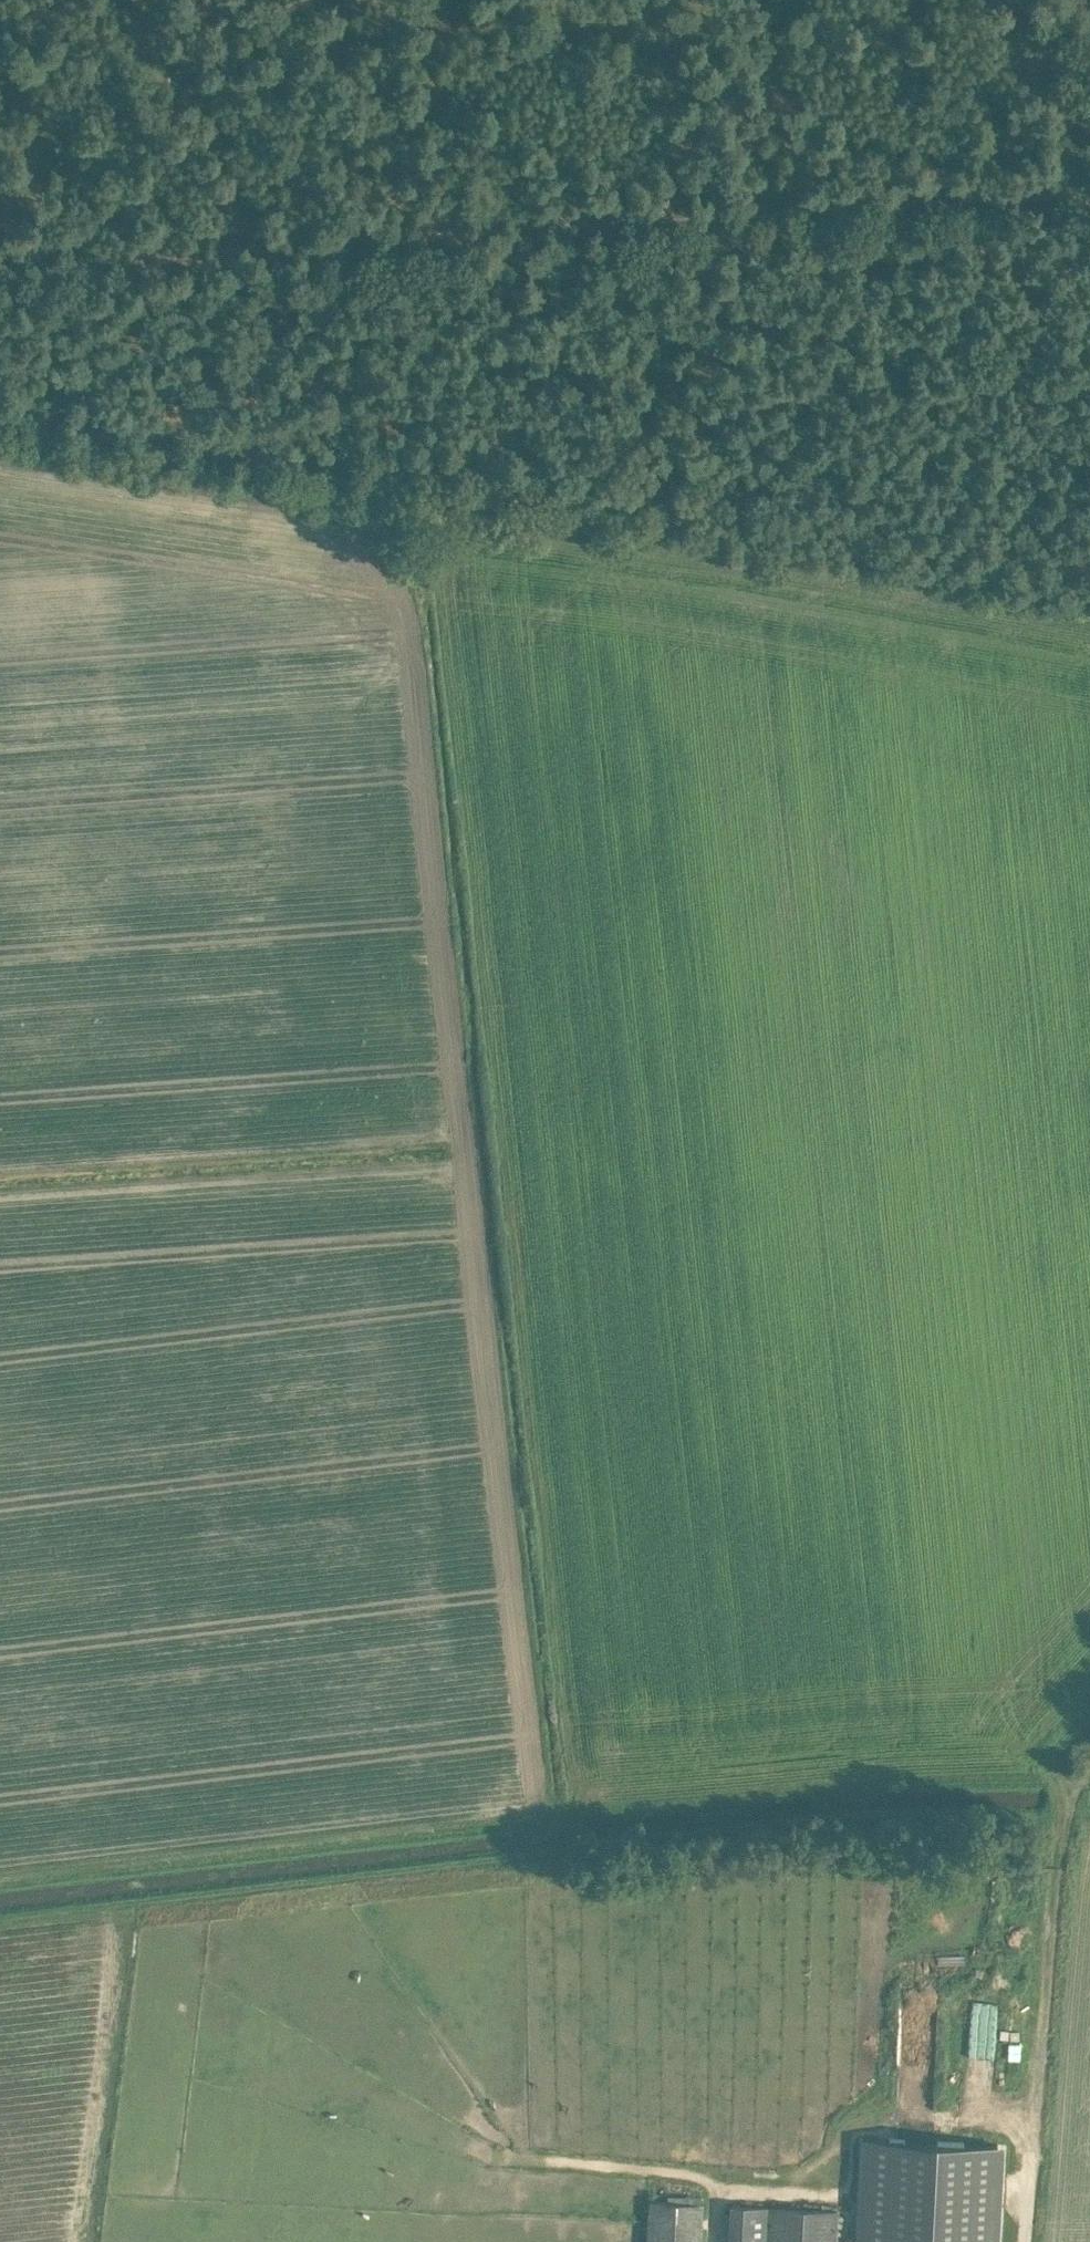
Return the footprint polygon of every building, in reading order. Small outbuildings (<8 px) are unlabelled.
[(997,2142),(865,2136),(860,2241),(992,2241),(997,2142)] [(703,2201),(648,2198),(645,2241),(701,2241),(703,2201)] [(767,2204),(730,2202),(728,2241),(765,2241),(767,2204)] [(768,2241),(835,2241),(837,2208),(770,2204),(768,2241)]
